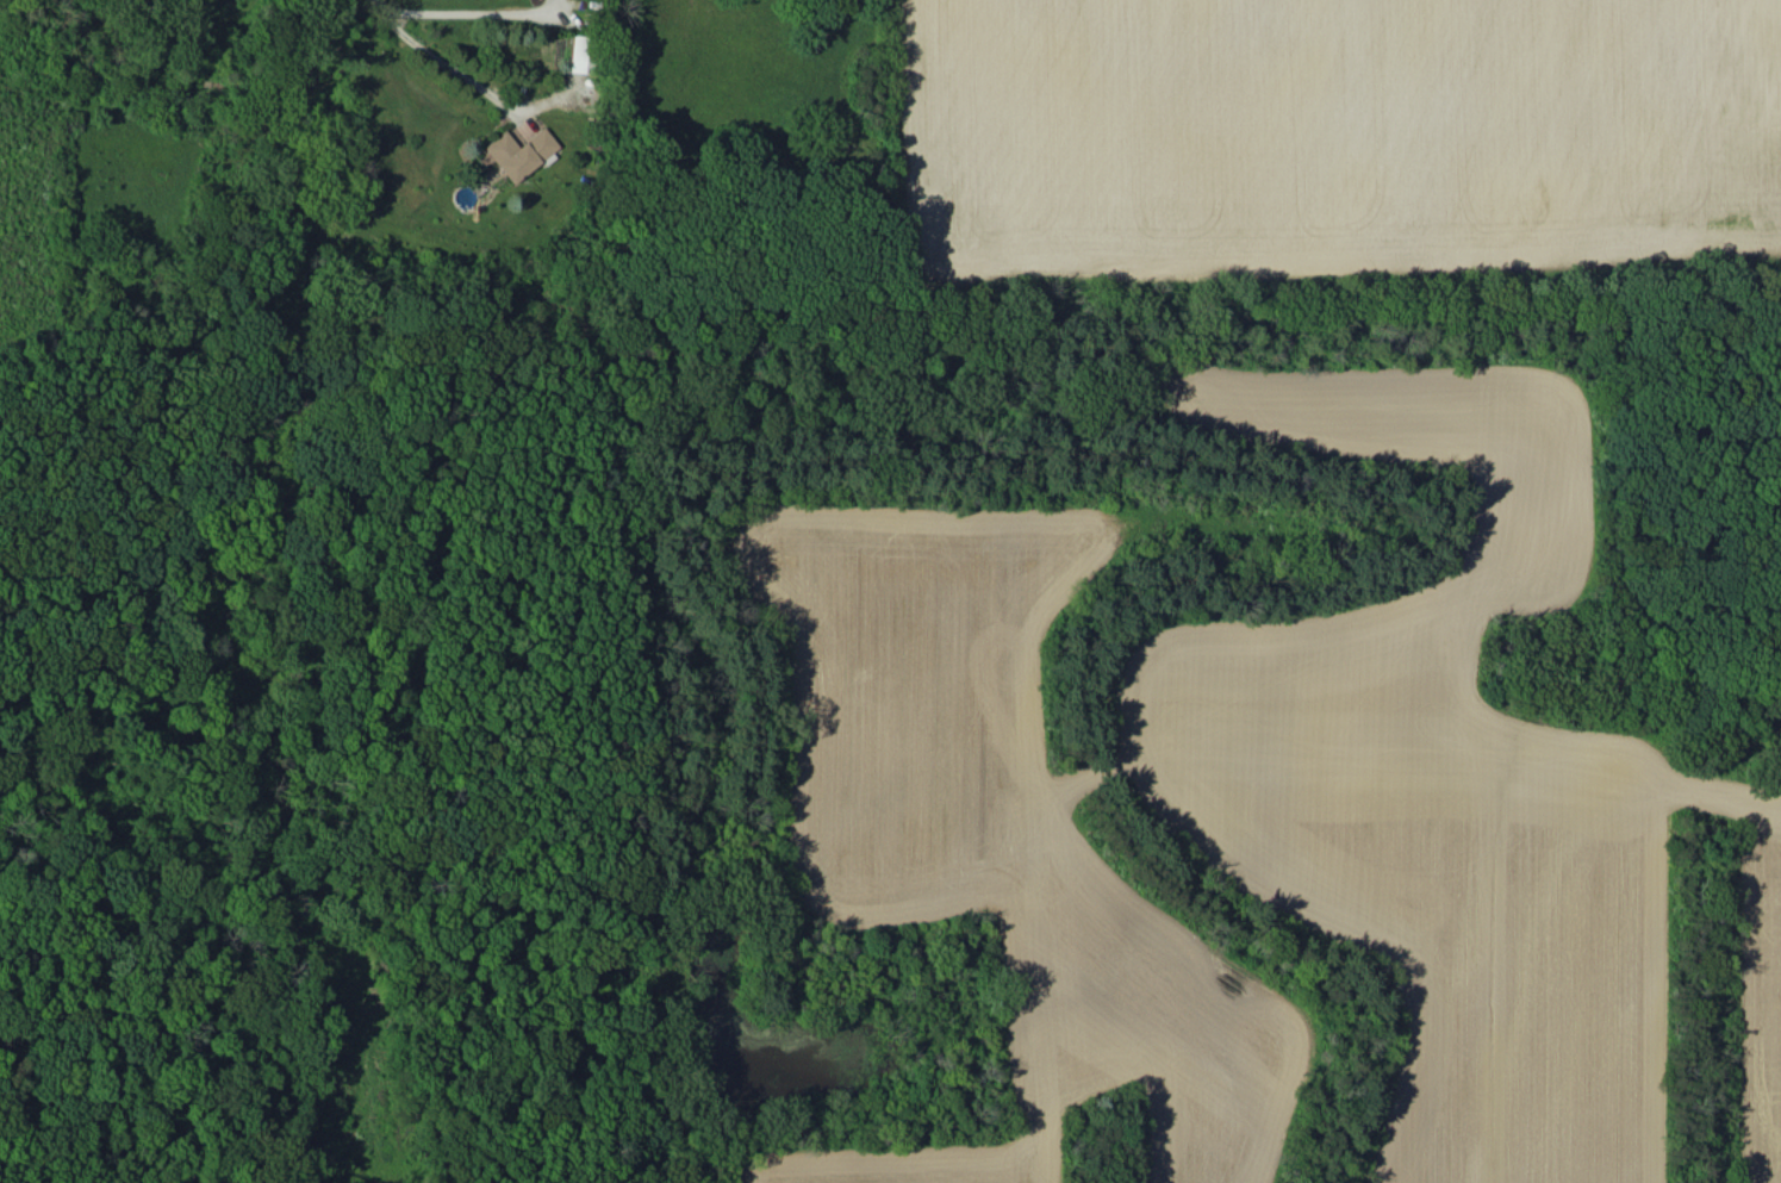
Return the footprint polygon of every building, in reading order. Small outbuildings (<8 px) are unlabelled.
[(584,73),(590,36),(572,34),(566,70),(584,73)] [(509,182),(559,147),(543,125),(516,145),(504,129),(482,144),(509,182)]
